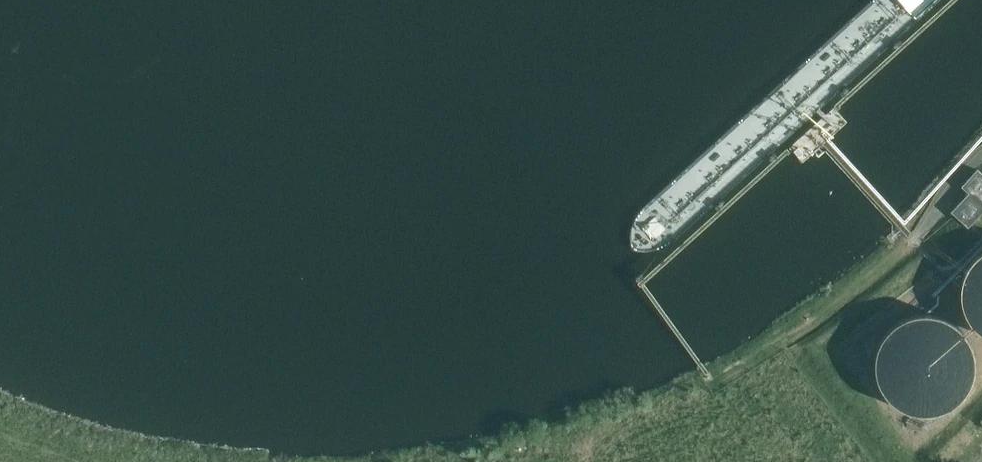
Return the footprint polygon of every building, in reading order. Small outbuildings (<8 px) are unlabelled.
[(981,213),(981,173),(981,172),(978,169),(962,186),(969,193),(950,213),(951,214),(952,213),(961,221),(968,228),(981,213)] [(965,270),(963,275),(962,281),(961,282),(961,286),(960,291),(960,296),(961,298),(961,302),(962,307),(964,312),(966,315),(967,318),(970,323),(972,326),(974,327),(978,331),(980,333),(981,334),(981,251),(978,254),(976,256),(975,257),(972,260),(970,263),(967,267),(965,270)] [(882,338),(880,342),(878,346),(878,347),(877,349),(876,353),(876,356),(875,358),(875,360),(875,363),(875,369),(875,370),(876,374),(877,377),(878,381),(878,382),(880,386),(882,390),(885,395),(888,397),(890,400),(893,402),(896,405),(897,406),(902,408),(907,411),(912,412),(917,413),(922,414),(928,414),(933,413),(938,412),(942,411),(943,411),(948,408),(953,406),(957,402),(961,399),(965,395),(966,393),(967,391),(969,387),(970,385),(971,384),(972,381),(973,379),(974,375),(974,374),(975,370),(975,367),(975,363),(975,361),(975,358),(974,356),(974,352),(973,349),(972,346),(971,344),(970,342),(968,339),(967,336),(964,333),(961,329),(957,326),(954,323),(950,320),(947,319),(943,317),(938,316),(933,315),(929,314),(926,314),(922,314),(917,315),(913,315),(910,316),(905,318),(902,320),(897,322),(893,326),(890,328),(887,332),(884,335),(882,338)]
